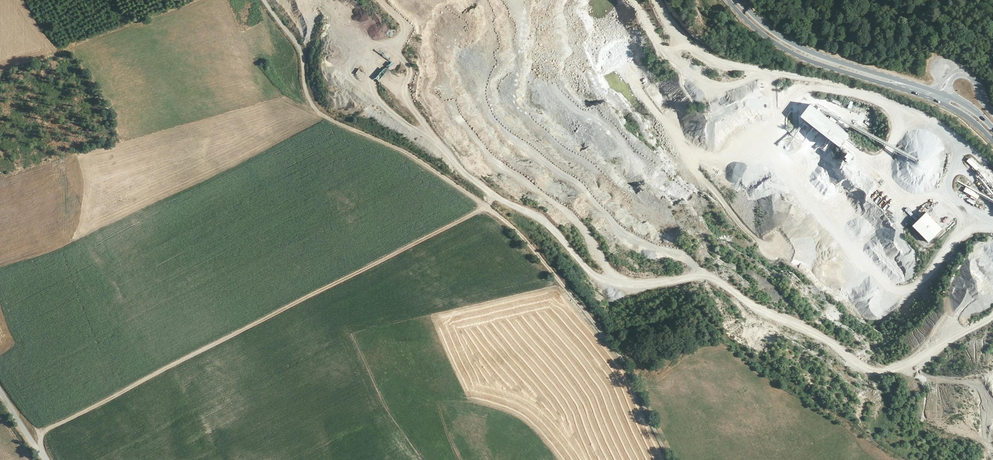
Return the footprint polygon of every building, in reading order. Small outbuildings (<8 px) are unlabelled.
[(379,81),(388,71),(386,69),(376,78),(379,81)] [(808,105),(799,118),(839,147),(848,134),(808,105)] [(847,147),(843,152),(849,156),(853,150),(847,147)] [(964,158),(974,166),(977,163),(967,154),(964,158)] [(965,187),(963,191),(977,200),(980,195),(965,187)] [(912,226),(929,244),(938,235),(940,237),(952,226),(943,217),(936,223),(926,212),(912,226)]
